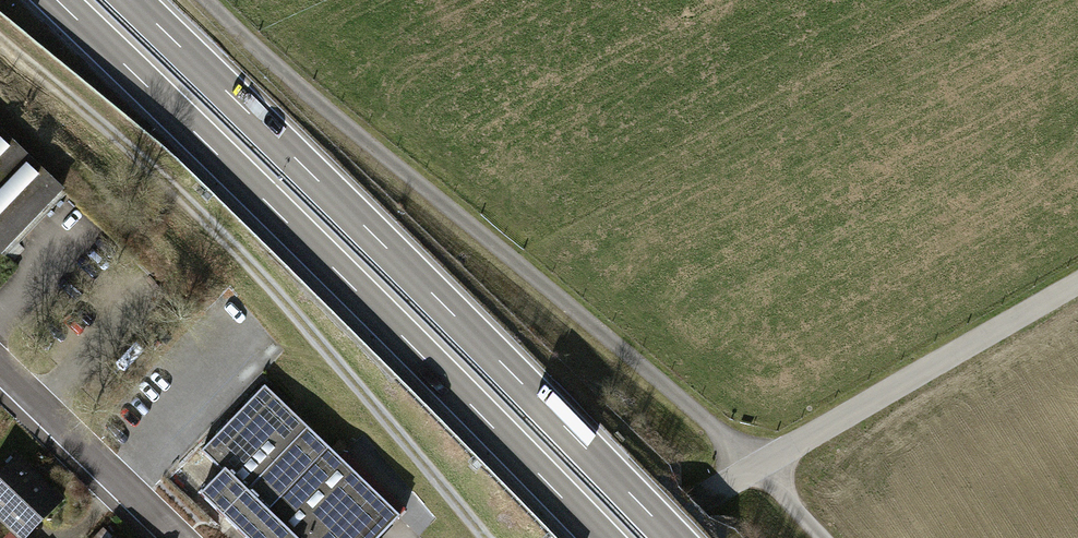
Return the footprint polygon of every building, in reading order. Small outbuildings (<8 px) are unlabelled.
[(8,300),(91,217),(0,126),(0,292),(8,300)] [(203,499),(242,537),(382,537),(401,519),(266,386),(201,451),(226,475),(203,499)] [(0,469),(0,521),(19,537),(32,537),(65,502),(13,455),(0,469)]
